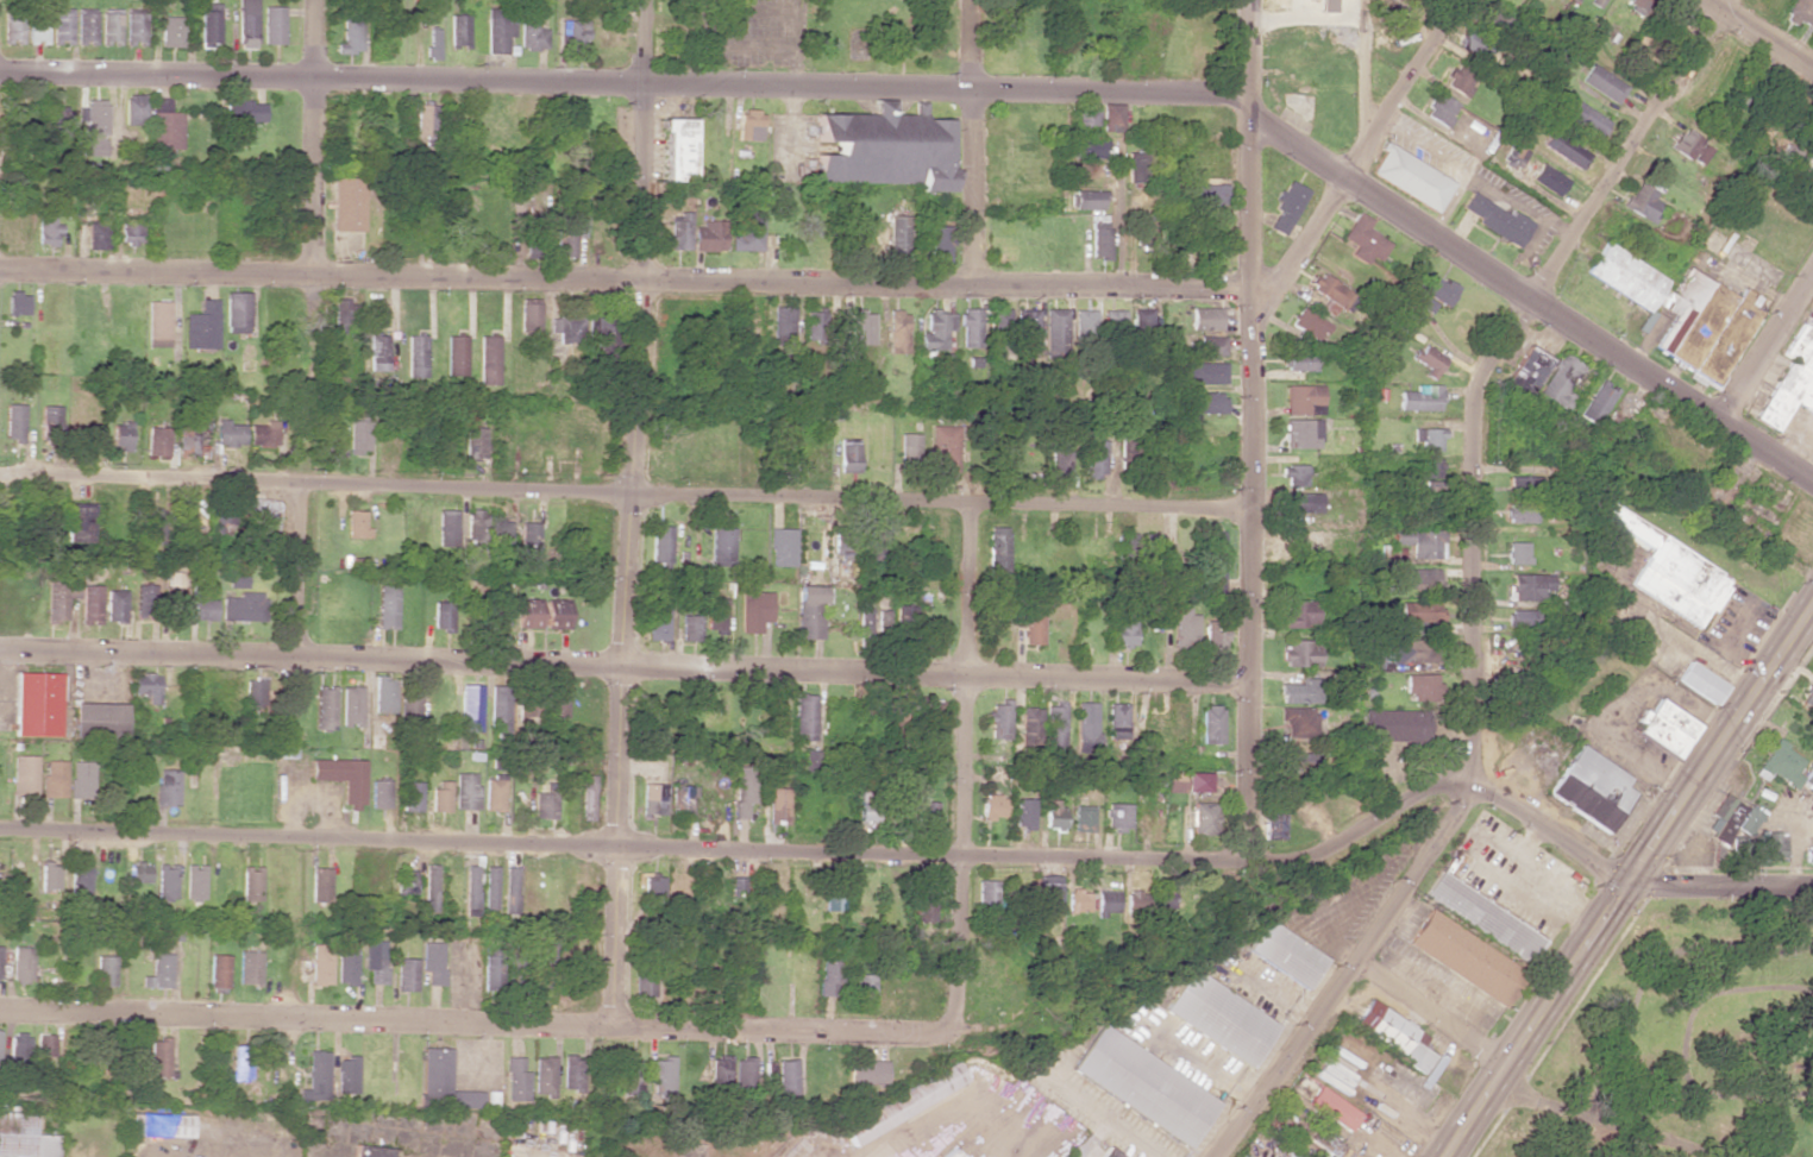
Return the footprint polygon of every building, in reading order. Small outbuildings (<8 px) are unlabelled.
[(256,0),(237,0),(237,49),(255,49),(256,0)] [(1416,0),(1393,0),(1392,12),(1415,15),(1416,0)] [(1598,10),(1603,0),(1588,0),(1587,3),(1598,10)] [(1645,15),(1654,0),(1629,0),(1627,4),(1645,15)] [(1783,18),(1812,32),(1812,29),(1812,0),(1791,0),(1783,18)] [(219,3),(200,3),(200,46),(218,46),(219,3)] [(284,7),(263,6),(262,44),(283,45),(284,7)] [(485,53),(506,54),(506,37),(512,37),(513,8),(486,8),(485,53)] [(2,44),(21,44),(22,10),(2,10),(2,44)] [(100,10),(100,41),(119,41),(119,10),(100,10)] [(1499,32),(1505,19),(1487,10),(1481,24),(1499,32)] [(46,11),(27,11),(28,45),(47,44),(46,11)] [(52,12),(52,44),(71,44),(70,11),(52,12)] [(94,46),(95,13),(76,13),(76,45),(94,46)] [(125,45),(144,45),(143,13),(124,13),(125,45)] [(537,28),(538,14),(519,13),(519,49),(545,50),(546,29),(537,28)] [(468,15),(449,15),(448,48),(467,48),(468,15)] [(182,47),(183,17),(160,17),(159,47),(182,47)] [(341,44),(335,43),(335,52),(360,53),(361,18),(342,18),(341,44)] [(584,19),(557,20),(558,36),(558,45),(564,45),(564,50),(585,49),(584,19)] [(437,29),(426,29),(427,59),(438,59),(437,29)] [(1490,49),(1464,33),(1457,44),(1483,60),(1490,49)] [(1442,86),(1463,97),(1477,72),(1456,60),(1442,86)] [(1579,81),(1615,104),(1626,87),(1590,64),(1579,81)] [(1443,128),(1457,106),(1436,92),(1422,114),(1443,128)] [(124,126),(145,126),(146,95),(124,95),(124,126)] [(182,112),(169,112),(169,98),(150,98),(149,149),(181,150),(182,112)] [(107,100),(83,100),(82,156),(104,157),(105,138),(106,138),(107,100)] [(815,183),(918,184),(918,191),(951,192),(951,117),(893,117),(893,100),(874,100),(874,114),(816,114),(816,142),(836,142),(835,154),(815,154),(815,183)] [(1566,117),(1600,136),(1609,121),(1575,102),(1566,117)] [(263,122),(264,104),(227,103),(226,139),(250,140),(250,122),(263,122)] [(1120,132),(1121,104),(1101,104),(1101,132),(1120,132)] [(415,135),(437,136),(438,106),(416,105),(415,135)] [(1097,107),(1074,107),(1075,129),(1097,129),(1097,107)] [(69,110),(44,109),(43,133),(68,134),(69,110)] [(737,140),(760,141),(760,110),(738,109),(737,140)] [(690,119),(662,119),(661,181),(676,182),(676,177),(689,178),(690,119)] [(1699,167),(1712,148),(1682,129),(1669,147),(1699,167)] [(1578,171),(1588,156),(1550,130),(1540,145),(1578,171)] [(1102,158),(1101,139),(1072,140),(1073,158),(1102,158)] [(1366,174),(1434,212),(1451,182),(1383,144),(1366,174)] [(1500,162),(1515,171),(1526,152),(1512,144),(1500,162)] [(1144,152),(1126,153),(1126,185),(1144,184),(1144,152)] [(1530,181),(1558,196),(1567,178),(1539,164),(1530,181)] [(359,232),(360,178),(330,178),(329,231),(359,232)] [(1275,211),(1267,228),(1282,236),(1306,191),(1285,180),(1270,208),(1275,211)] [(1659,194),(1636,182),(1622,208),(1653,224),(1658,214),(1650,211),(1659,194)] [(1224,184),(1188,184),(1188,205),(1224,204),(1224,184)] [(1103,210),(1104,190),(1085,190),(1085,185),(1072,185),(1071,209),(1103,210)] [(1518,248),(1532,224),(1511,212),(1510,215),(1468,192),(1460,208),(1477,217),(1474,224),(1518,248)] [(762,250),(761,209),(743,210),(743,222),(731,222),(731,237),(728,237),(729,251),(762,250)] [(1374,269),(1389,242),(1364,229),(1369,220),(1354,211),(1340,238),(1353,246),(1348,254),(1374,269)] [(58,224),(53,224),(53,213),(38,213),(37,246),(57,246),(58,224)] [(668,249),(688,250),(689,214),(669,213),(668,249)] [(888,253),(907,253),(908,216),(888,215),(888,253)] [(1105,228),(1105,216),(1091,216),(1090,227),(1105,228)] [(554,258),(573,258),(574,237),(583,237),(583,220),(555,219),(554,258)] [(1155,221),(1137,220),(1136,247),(1153,247),(1155,221)] [(106,250),(106,222),(86,222),(86,249),(106,250)] [(141,223),(120,222),(120,244),(140,244),(141,223)] [(723,223),(692,222),(692,250),(723,251),(723,223)] [(949,262),(951,226),(931,225),(929,262),(949,262)] [(1109,259),(1110,229),(1091,228),(1091,258),(1109,259)] [(546,256),(547,231),(525,230),(524,255),(546,256)] [(1718,385),(1765,300),(1742,288),(1738,296),(1683,266),(1674,282),(1603,242),(1585,275),(1648,311),(1652,304),(1672,315),(1654,349),(1718,385)] [(1325,298),(1319,309),(1334,317),(1348,290),(1316,273),(1308,289),(1325,298)] [(1446,307),(1456,288),(1428,273),(1418,292),(1446,307)] [(27,293),(6,292),(5,314),(26,315),(27,293)] [(249,293),(225,292),(224,333),(248,333),(249,293)] [(216,349),(217,300),(199,300),(199,314),(185,314),(184,349),(216,349)] [(169,301),(145,302),(146,347),(169,346),(169,301)] [(332,334),(342,334),(343,323),(354,323),(354,301),(333,301),(332,334)] [(539,303),(519,303),(519,331),(538,332),(539,303)] [(794,307),(772,307),(772,343),(793,343),(794,307)] [(989,336),(1010,336),(1010,307),(989,308),(989,336)] [(1318,344),(1330,324),(1299,307),(1288,327),(1318,344)] [(961,348),(981,347),(980,308),(961,309),(961,348)] [(1151,327),(1152,309),(1133,308),(1133,326),(1151,327)] [(1190,308),(1190,330),(1220,330),(1220,308),(1190,308)] [(1067,309),(1046,309),(1045,356),(1067,356),(1067,309)] [(1038,310),(1018,310),(1018,341),(1038,341),(1038,310)] [(1096,311),(1074,310),(1073,334),(1095,335),(1096,311)] [(1125,311),(1104,310),(1103,334),(1124,334),(1125,311)] [(849,344),(873,345),(874,311),(850,311),(849,344)] [(824,312),(805,312),(806,340),(824,339),(824,312)] [(907,312),(888,312),(887,353),(906,353),(907,312)] [(920,350),(946,350),(946,331),(955,331),(954,312),(924,312),(925,332),(919,333),(920,350)] [(549,333),(556,332),(557,344),(582,343),(581,316),(548,318),(549,333)] [(1798,324),(1780,355),(1787,359),(1752,419),(1775,432),(1791,405),(1812,417),(1812,333),(1798,324)] [(367,333),(368,371),(387,371),(386,332),(367,333)] [(425,336),(407,335),(406,377),(424,378),(425,336)] [(465,336),(445,336),(445,376),(464,376),(465,336)] [(497,336),(478,336),(477,385),(497,385),(497,336)] [(1433,381),(1445,357),(1419,344),(1411,360),(1426,367),(1422,376),(1433,381)] [(1506,386),(1531,397),(1548,356),(1524,346),(1506,386)] [(1314,371),(1315,353),(1284,352),(1283,370),(1314,371)] [(1536,393),(1565,412),(1575,397),(1566,391),(1582,366),(1562,353),(1536,393)] [(1224,364),(1180,362),(1179,383),(1224,385),(1224,364)] [(1618,389),(1600,379),(1579,417),(1597,427),(1618,389)] [(1322,385),(1284,385),(1284,414),(1321,415),(1322,385)] [(1440,411),(1440,385),(1415,385),(1415,391),(1399,391),(1398,410),(1440,411)] [(1223,414),(1224,394),(1196,393),(1195,413),(1223,414)] [(3,441),(21,442),(23,405),(4,404),(3,441)] [(38,429),(59,430),(59,407),(39,406),(38,429)] [(243,425),(226,424),(226,419),(215,419),(214,446),(242,447),(243,425)] [(369,419),(348,419),(348,454),(368,454),(369,419)] [(1283,447),(1319,448),(1320,420),(1284,419),(1283,447)] [(111,449),(128,449),(129,423),(111,422),(111,449)] [(176,455),(206,456),(206,427),(177,426),(176,455)] [(930,472),(957,472),(958,427),(931,426),(930,472)] [(167,456),(168,428),(146,427),(145,455),(167,456)] [(485,427),(465,428),(465,458),(485,458),(485,427)] [(1442,429),(1413,428),(1413,442),(1421,442),(1420,451),(1442,451),(1442,429)] [(919,434),(900,433),(899,465),(918,466),(919,434)] [(857,473),(859,440),(839,439),(837,472),(857,473)] [(1104,477),(1105,441),(1086,441),(1085,477),(1104,477)] [(1051,449),(1050,477),(1069,477),(1069,449),(1051,449)] [(1440,478),(1440,459),(1412,458),(1412,477),(1440,478)] [(1305,464),(1281,465),(1281,488),(1306,487),(1305,464)] [(1542,477),(1509,476),(1508,498),(1542,498),(1542,477)] [(1320,494),(1284,493),(1284,514),(1320,515),(1320,494)] [(275,500),(243,499),(242,534),(275,535),(275,500)] [(65,543),(90,543),(91,504),(65,503),(65,543)] [(1701,628),(1731,576),(1602,504),(1595,517),(1648,547),(1626,586),(1701,628)] [(1506,522),(1534,523),(1535,506),(1506,505),(1506,522)] [(209,506),(210,532),(230,531),(229,506),(209,506)] [(160,544),(161,511),(143,510),(142,543),(160,544)] [(456,511),(437,510),(436,547),(455,547),(456,511)] [(471,560),(488,560),(488,544),(508,544),(509,511),(471,510),(471,560)] [(366,538),(367,511),(347,511),(347,538),(366,538)] [(539,523),(521,522),(520,544),(538,544),(539,523)] [(671,526),(652,526),(651,563),(670,563),(671,526)] [(1007,527),(988,527),(987,572),(1006,572),(1007,527)] [(732,528),(710,528),(709,566),(731,566),(732,528)] [(794,529),(770,529),(769,565),(794,566),(794,529)] [(1328,530),(1279,531),(1280,551),(1328,550),(1328,530)] [(1443,559),(1442,530),(1392,530),(1393,544),(1410,544),(1410,559),(1443,559)] [(1161,533),(1140,534),(1142,565),(1169,563),(1168,548),(1161,549),(1161,533)] [(1224,534),(1206,533),(1204,593),(1222,593),(1224,534)] [(854,536),(833,535),(832,558),(853,559),(854,536)] [(1528,542),(1508,542),(1508,564),(1528,564),(1528,542)] [(245,589),(246,569),(226,569),(225,588),(245,589)] [(1404,569),(1404,587),(1438,587),(1438,569),(1404,569)] [(185,587),(179,587),(179,572),(163,572),(162,617),(184,618),(185,587)] [(1511,600),(1542,601),(1542,591),(1551,592),(1551,575),(1512,574),(1511,600)] [(44,622),(65,622),(66,598),(77,598),(77,580),(45,579),(44,622)] [(99,586),(80,585),(79,623),(99,624),(99,586)] [(151,621),(152,585),(135,585),(134,620),(151,621)] [(397,585),(378,585),(377,627),(396,627),(397,585)] [(795,638),(821,639),(822,586),(796,586),(795,638)] [(124,591),(105,590),(104,622),(123,623),(124,591)] [(219,620),(262,622),(263,593),(235,592),(235,598),(220,597),(219,620)] [(770,592),(739,592),(740,633),(760,633),(760,622),(770,622),(770,592)] [(475,601),(475,620),(508,621),(509,594),(488,593),(488,602),(475,601)] [(1197,614),(1188,614),(1188,594),(1176,593),(1176,596),(1168,596),(1167,608),(1163,608),(1163,619),(1174,619),(1173,649),(1196,649),(1197,614)] [(669,599),(647,598),(646,640),(667,641),(669,599)] [(725,632),(725,598),(706,598),(705,632),(725,632)] [(213,600),(191,600),(190,620),(213,620),(213,600)] [(539,628),(539,600),(516,601),(517,629),(539,628)] [(565,614),(564,600),(551,601),(552,614),(545,614),(546,629),(570,628),(569,614),(565,614)] [(1283,627),(1316,627),(1316,601),(1283,601),(1283,627)] [(453,603),(434,602),(433,629),(452,629),(453,603)] [(1399,622),(1440,622),(1440,603),(1400,602),(1399,622)] [(856,609),(858,637),(871,637),(870,632),(888,631),(887,608),(856,609)] [(1535,628),(1535,610),(1507,610),(1508,628),(1535,628)] [(1042,613),(1023,613),(1022,644),(1042,645),(1042,613)] [(680,641),(699,641),(700,616),(681,616),(680,641)] [(1112,646),(1133,646),(1134,619),(1112,618),(1112,646)] [(1205,644),(1212,644),(1212,656),(1224,656),(1226,622),(1206,620),(1205,644)] [(1438,662),(1438,639),(1388,639),(1388,651),(1380,651),(1380,663),(1438,662)] [(1317,667),(1318,642),(1283,641),(1282,666),(1317,667)] [(1726,686),(1688,661),(1675,681),(1714,705),(1726,686)] [(13,735),(58,736),(60,674),(14,673),(13,735)] [(130,694),(146,694),(146,704),(158,704),(158,675),(131,674),(130,694)] [(1436,674),(1406,675),(1406,702),(1437,701),(1436,674)] [(374,713),(394,713),(394,676),(374,676),(374,713)] [(262,708),(263,679),(245,678),(244,707),(262,708)] [(1280,703),(1318,703),(1319,678),(1299,678),(1299,684),(1280,684),(1280,703)] [(1807,681),(1796,700),(1812,711),(1812,685),(1807,681)] [(459,731),(480,732),(481,686),(460,685),(459,731)] [(341,686),(341,722),(362,723),(362,687),(341,686)] [(509,687),(489,686),(489,729),(509,729),(509,687)] [(334,687),(316,687),(315,730),(334,730),(334,687)] [(420,693),(404,692),(403,730),(419,731),(420,693)] [(814,741),(815,695),(794,694),(793,740),(814,741)] [(548,717),(566,718),(567,696),(549,695),(548,717)] [(1699,725),(1657,699),(1648,714),(1642,710),(1635,721),(1640,724),(1634,733),(1677,760),(1699,725)] [(1009,739),(1010,702),(988,701),(987,723),(991,723),(991,738),(1009,739)] [(1075,750),(1095,750),(1096,703),(1076,702),(1075,750)] [(71,736),(123,738),(124,704),(72,703),(71,736)] [(1063,747),(1064,703),(1046,703),(1045,747),(1063,747)] [(1128,704),(1108,703),(1107,738),(1127,739),(1128,704)] [(1201,743),(1221,744),(1222,707),(1202,706),(1201,743)] [(1040,708),(1020,708),(1019,742),(1025,742),(1025,733),(1039,734),(1040,708)] [(1284,738),(1319,737),(1318,708),(1283,709),(1284,738)] [(1364,710),(1363,740),(1426,742),(1427,712),(1364,710)] [(382,734),(369,733),(368,748),(381,748),(382,734)] [(1766,773),(1791,790),(1799,778),(1792,773),(1801,759),(1772,740),(1750,773),(1762,781),(1766,773)] [(1546,795),(1607,833),(1632,793),(1623,788),(1630,778),(1576,745),(1546,795)] [(819,751),(804,751),(804,770),(819,770),(819,751)] [(1316,753),(1281,752),(1280,775),(1315,777),(1316,753)] [(36,756),(11,756),(10,796),(35,796),(36,756)] [(342,781),(342,808),(362,808),(363,760),(310,759),(310,781),(342,781)] [(65,761),(42,761),(41,797),(64,797),(65,761)] [(69,797),(91,798),(92,762),(70,762),(69,797)] [(1808,765),(1798,784),(1812,792),(1812,768),(1808,765)] [(754,766),(732,767),(733,818),(747,818),(746,803),(755,803),(754,766)] [(178,770),(156,770),(156,806),(178,806),(178,770)] [(1209,773),(1166,772),(1166,792),(1208,793),(1209,773)] [(455,809),(477,809),(478,773),(456,773),(455,809)] [(594,775),(581,775),(580,820),(593,821),(594,775)] [(484,778),(483,811),(503,811),(504,779),(484,778)] [(370,808),(389,808),(388,781),(370,781),(370,808)] [(432,811),(449,812),(450,782),(432,781),(432,811)] [(401,812),(420,811),(420,782),(400,783),(401,812)] [(665,785),(642,784),(641,815),(664,815),(665,785)] [(674,817),(691,817),(690,786),(674,786),(674,817)] [(535,793),(534,818),(555,819),(556,788),(545,787),(545,793),(535,793)] [(787,789),(767,788),(766,824),(786,825),(787,789)] [(1744,807),(1724,795),(1701,830),(1726,846),(1732,836),(1740,842),(1758,814),(1745,806),(1744,807)] [(1005,796),(983,796),(983,816),(1005,817),(1005,796)] [(1034,799),(1016,799),(1015,828),(1033,828),(1034,799)] [(1045,830),(1065,830),(1065,809),(1058,809),(1058,800),(1045,800),(1045,830)] [(936,825),(937,802),(919,801),(918,824),(936,825)] [(1192,834),(1215,835),(1216,804),(1193,803),(1192,834)] [(1130,804),(1106,804),(1106,827),(1130,827),(1130,804)] [(1093,825),(1093,806),(1075,806),(1074,824),(1093,825)] [(1264,839),(1283,839),(1284,811),(1265,810),(1264,839)] [(1755,861),(1781,861),(1781,832),(1756,832),(1755,861)] [(1812,863),(1812,847),(1802,847),(1802,863),(1812,863)] [(86,902),(88,861),(70,860),(68,901),(86,902)] [(39,890),(57,890),(57,863),(39,863),(39,890)] [(147,863),(127,863),(128,883),(147,883),(147,863)] [(155,902),(174,902),(174,865),(155,864),(155,902)] [(184,865),(183,899),(202,900),(203,865),(184,865)] [(423,912),(435,912),(436,865),(424,865),(423,912)] [(261,866),(242,866),(240,900),(260,901),(261,866)] [(463,916),(476,916),(477,866),(464,866),(463,916)] [(484,910),(495,910),(496,866),(485,866),(484,910)] [(517,914),(518,867),(504,867),(503,914),(517,914)] [(330,903),(330,869),(311,869),(311,902),(330,903)] [(1527,964),(1543,939),(1438,871),(1422,896),(1527,964)] [(415,873),(395,872),(394,895),(414,895),(415,873)] [(662,876),(642,876),(641,896),(661,896),(662,876)] [(977,910),(1000,911),(1000,881),(978,881),(977,910)] [(1061,885),(1036,883),(1035,909),(1060,910),(1061,885)] [(933,921),(935,888),(914,887),(912,920),(933,921)] [(1090,890),(1069,890),(1068,911),(1089,912),(1090,890)] [(1142,890),(1128,891),(1128,908),(1142,908),(1142,890)] [(1118,891),(1097,891),(1097,914),(1118,915),(1118,891)] [(1405,945),(1503,1008),(1526,972),(1428,910),(1405,945)] [(1306,989),(1326,958),(1265,919),(1245,951),(1306,989)] [(179,940),(179,924),(163,925),(164,941),(179,940)] [(385,941),(364,940),(363,970),(369,970),(368,984),(384,984),(385,941)] [(556,987),(555,940),(534,940),(534,987),(556,987)] [(443,943),(422,942),(422,973),(427,973),(427,986),(443,986),(443,943)] [(311,986),(331,985),(330,945),(310,946),(311,986)] [(31,947),(11,947),(10,979),(30,980),(31,947)] [(237,984),(259,984),(260,951),(238,951),(237,984)] [(338,951),(337,984),(356,985),(357,951),(338,951)] [(170,954),(151,953),(150,977),(140,976),(140,988),(170,988),(170,954)] [(483,990),(501,990),(502,955),(484,954),(483,990)] [(227,955),(208,955),(207,989),(226,990),(227,955)] [(113,986),(114,956),(94,956),(93,986),(113,986)] [(397,992),(417,991),(416,959),(396,959),(397,992)] [(632,997),(653,997),(654,959),(633,959),(632,997)] [(820,997),(837,996),(835,960),(818,961),(820,997)] [(1277,1025),(1189,968),(1161,1012),(1249,1068),(1277,1025)] [(874,974),(854,975),(855,1001),(874,1000),(874,974)] [(1425,1071),(1435,1056),(1424,1049),(1430,1037),(1369,999),(1352,1026),(1425,1071)] [(1070,1070),(1188,1148),(1218,1102),(1100,1025),(1070,1070)] [(25,1070),(28,1034),(10,1032),(8,1056),(0,1055),(0,1056),(0,1068),(25,1070)] [(34,1056),(53,1057),(53,1034),(34,1034),(34,1056)] [(169,1039),(148,1039),(148,1077),(170,1077),(169,1039)] [(232,1044),(230,1083),(252,1084),(254,1045),(232,1044)] [(482,1109),(482,1091),(450,1091),(451,1048),(422,1048),(421,1108),(482,1109)] [(328,1052),(308,1051),(307,1090),(300,1090),(300,1100),(326,1101),(328,1052)] [(581,1056),(562,1056),(561,1090),(581,1090),(581,1056)] [(730,1056),(713,1056),(712,1090),(729,1091),(730,1056)] [(335,1058),(336,1094),(357,1093),(356,1057),(335,1058)] [(527,1101),(528,1071),(522,1071),(523,1057),(507,1057),(506,1101),(527,1101)] [(554,1058),(534,1057),(533,1096),(553,1097),(554,1058)] [(672,1099),(672,1058),(651,1058),(650,1098),(672,1099)] [(754,1059),(735,1059),(735,1093),(754,1093),(754,1059)] [(642,1061),(622,1060),(621,1094),(641,1095),(642,1061)] [(777,1060),(777,1094),(797,1094),(797,1060),(777,1060)] [(886,1083),(886,1061),(848,1062),(849,1084),(886,1083)] [(967,1086),(958,1066),(839,1121),(849,1142),(967,1086)] [(1351,1130),(1361,1111),(1316,1088),(1306,1107),(1351,1130)] [(57,1136),(33,1135),(34,1111),(0,1110),(0,1156),(56,1156),(57,1136)] [(191,1115),(130,1113),(129,1137),(191,1138),(191,1115)] [(395,1149),(355,1145),(354,1156),(395,1156),(395,1149)] [(1106,1146),(1098,1156),(1121,1156),(1106,1146)] [(953,1148),(941,1156),(960,1156),(953,1148)]
